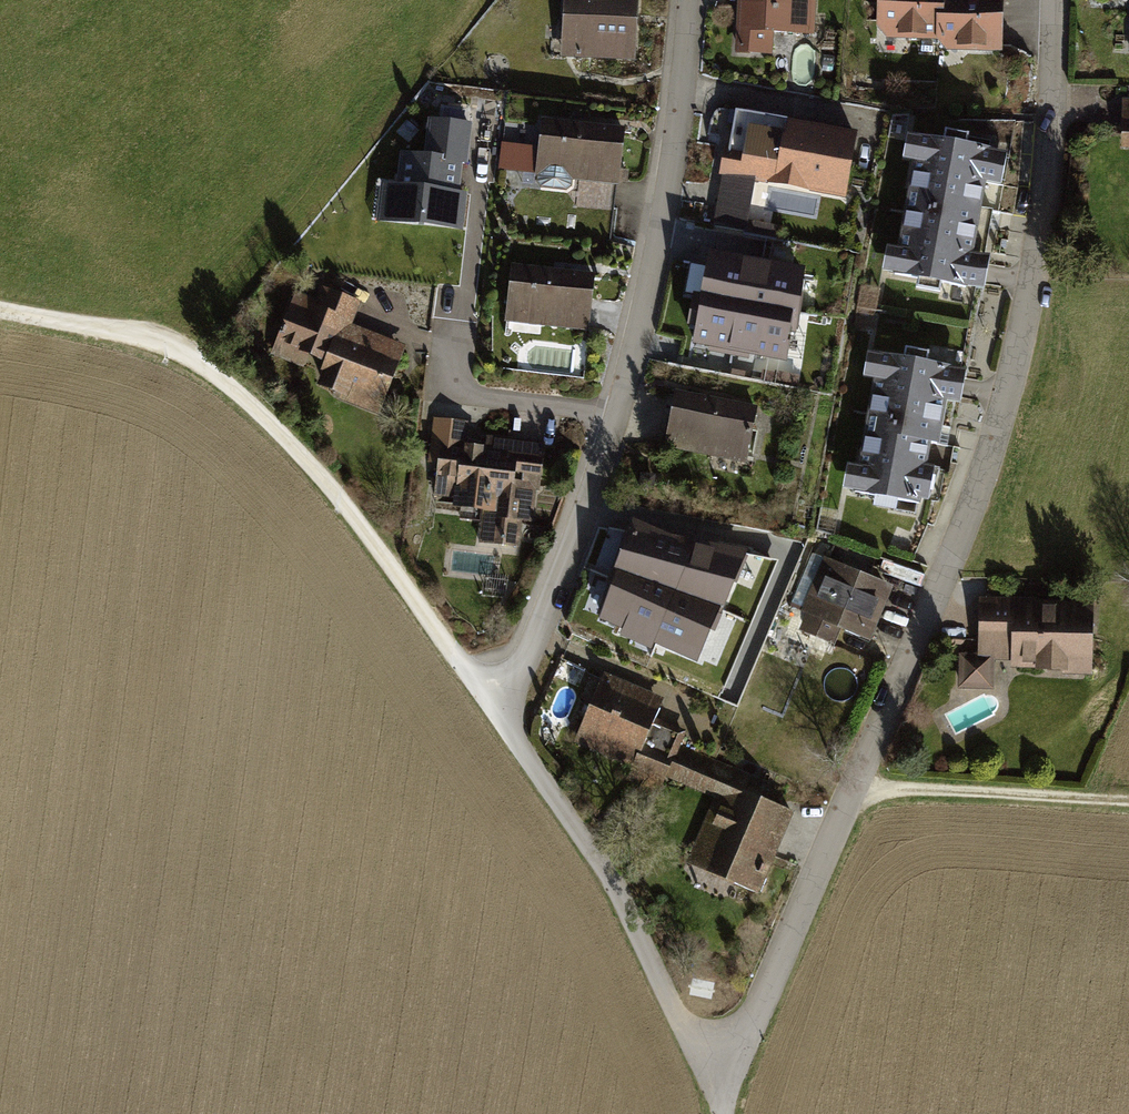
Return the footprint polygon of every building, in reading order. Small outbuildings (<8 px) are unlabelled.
[(635,0),(560,0),(557,57),(631,60),(635,0)] [(731,31),(747,32),(745,52),(766,53),(768,31),(811,35),(814,0),(734,0),(731,31)] [(934,40),(941,0),(875,0),(874,28),(884,39),(934,40)] [(934,40),(943,51),(1000,53),(1002,0),(941,0),(934,40)] [(1118,99),(1118,147),(1128,147),(1128,99),(1118,99)] [(622,126),(539,117),(535,145),(498,142),(496,169),(532,174),(536,187),(562,189),(570,180),(615,184),(622,126)] [(736,143),(730,179),(842,198),(853,131),(784,119),(779,150),(736,143)] [(881,271),(984,289),(989,257),(972,254),(984,183),(1001,186),(1007,152),(907,135),(902,159),(911,161),(896,249),(885,247),(881,271)] [(464,172),(387,162),(380,216),(360,215),(358,237),(380,239),(382,222),(459,230),(464,172)] [(754,219),(752,231),(781,234),(782,222),(754,219)] [(705,248),(695,305),(775,323),(786,266),(705,248)] [(592,273),(508,264),(501,321),(585,330),(592,273)] [(291,288),(263,356),(298,370),(301,365),(320,372),(315,386),(376,411),(402,346),(347,324),(357,301),(314,284),(310,295),(291,288)] [(967,371),(868,353),(863,378),(874,379),(858,468),(847,466),(843,488),(928,503),(934,467),(926,466),(930,444),(939,446),(946,403),(961,406),(967,371)] [(673,390),(662,446),(743,462),(754,405),(673,390)] [(483,446),(438,439),(429,497),(451,499),(450,508),(478,511),(474,544),(516,548),(516,521),(530,522),(538,464),(540,453),(541,442),(484,435),(483,446)] [(622,547),(612,576),(640,586),(649,561),(692,570),(683,618),(742,629),(755,553),(738,550),(740,538),(657,522),(647,558),(622,547)] [(803,613),(795,630),(832,644),(837,629),(868,641),(891,587),(822,556),(816,571),(824,575),(815,598),(806,593),(798,611),(803,613)] [(1090,601),(975,598),(973,655),(955,654),(953,688),(988,689),(989,661),(1004,661),(1004,670),(1088,673),(1090,601)] [(659,698),(599,671),(589,709),(584,708),(571,742),(630,769),(627,774),(659,790),(664,778),(676,745),(674,734),(665,754),(642,745),(659,698)] [(742,789),(747,776),(676,745),(664,778),(710,799),(708,802),(719,807),(711,825),(701,822),(681,863),(755,897),(792,813),(742,789)]
